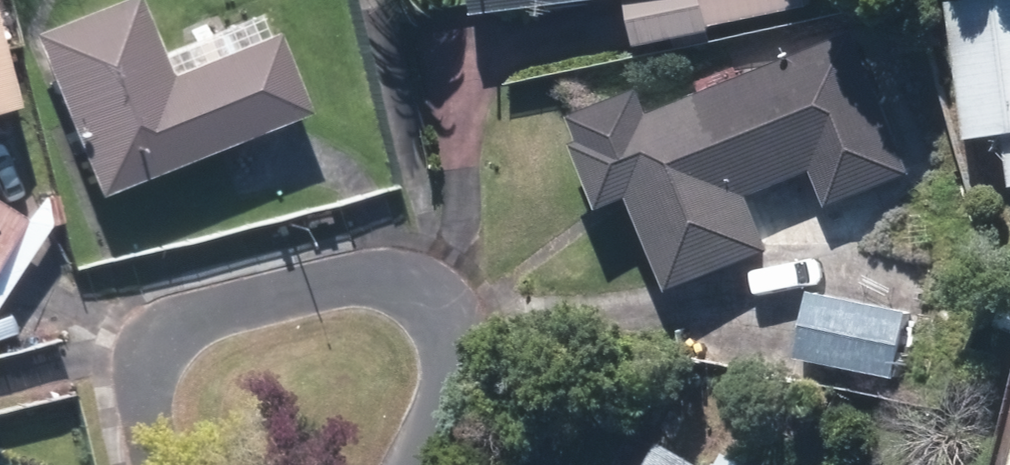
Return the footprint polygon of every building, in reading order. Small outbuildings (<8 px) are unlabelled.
[(98,176),(299,92),(261,0),(152,46),(133,0),(107,0),(37,29),(98,176)] [(714,10),(776,0),(712,0),(714,10)] [(971,128),(999,124),(1003,156),(1009,155),(1009,0),(955,0),(971,128)] [(643,97),(587,121),(615,186),(643,174),(683,269),(771,233),(748,179),(822,148),(836,181),(906,152),(851,21),(647,107),(643,97)] [(13,82),(0,31),(0,85),(13,82)] [(41,205),(19,194),(29,175),(0,160),(0,287),(41,205)] [(809,285),(800,343),(898,358),(907,301),(809,285)] [(663,431),(644,464),(726,464),(663,431)]
